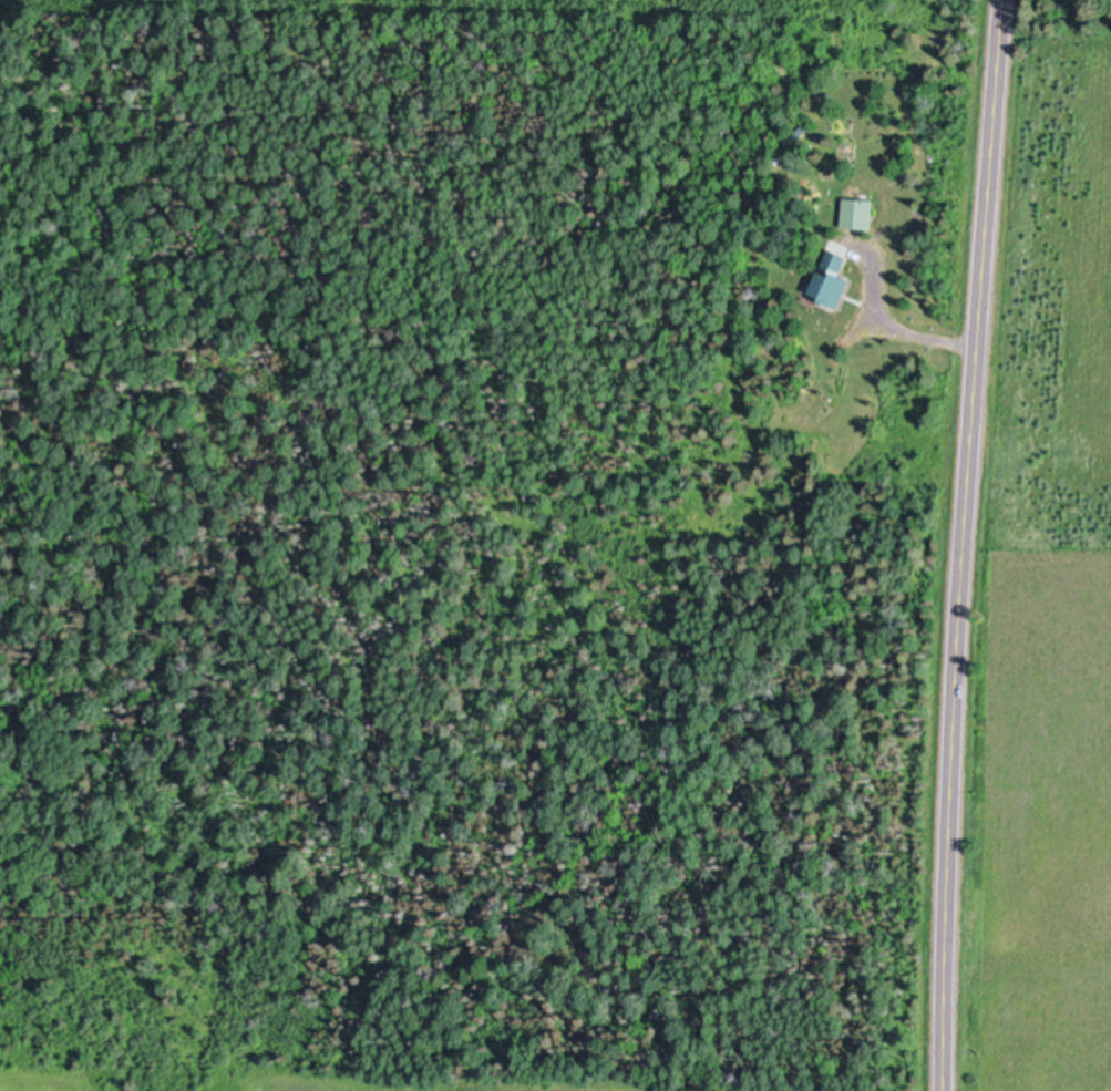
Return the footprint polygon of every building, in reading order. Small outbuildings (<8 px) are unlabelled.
[(841,226),(843,196),(856,197),(870,198),(873,198),(871,228),(841,226)] [(850,278),(839,306),(819,298),(807,292),(811,284),(827,246),(846,255),(839,274),(850,278)]
